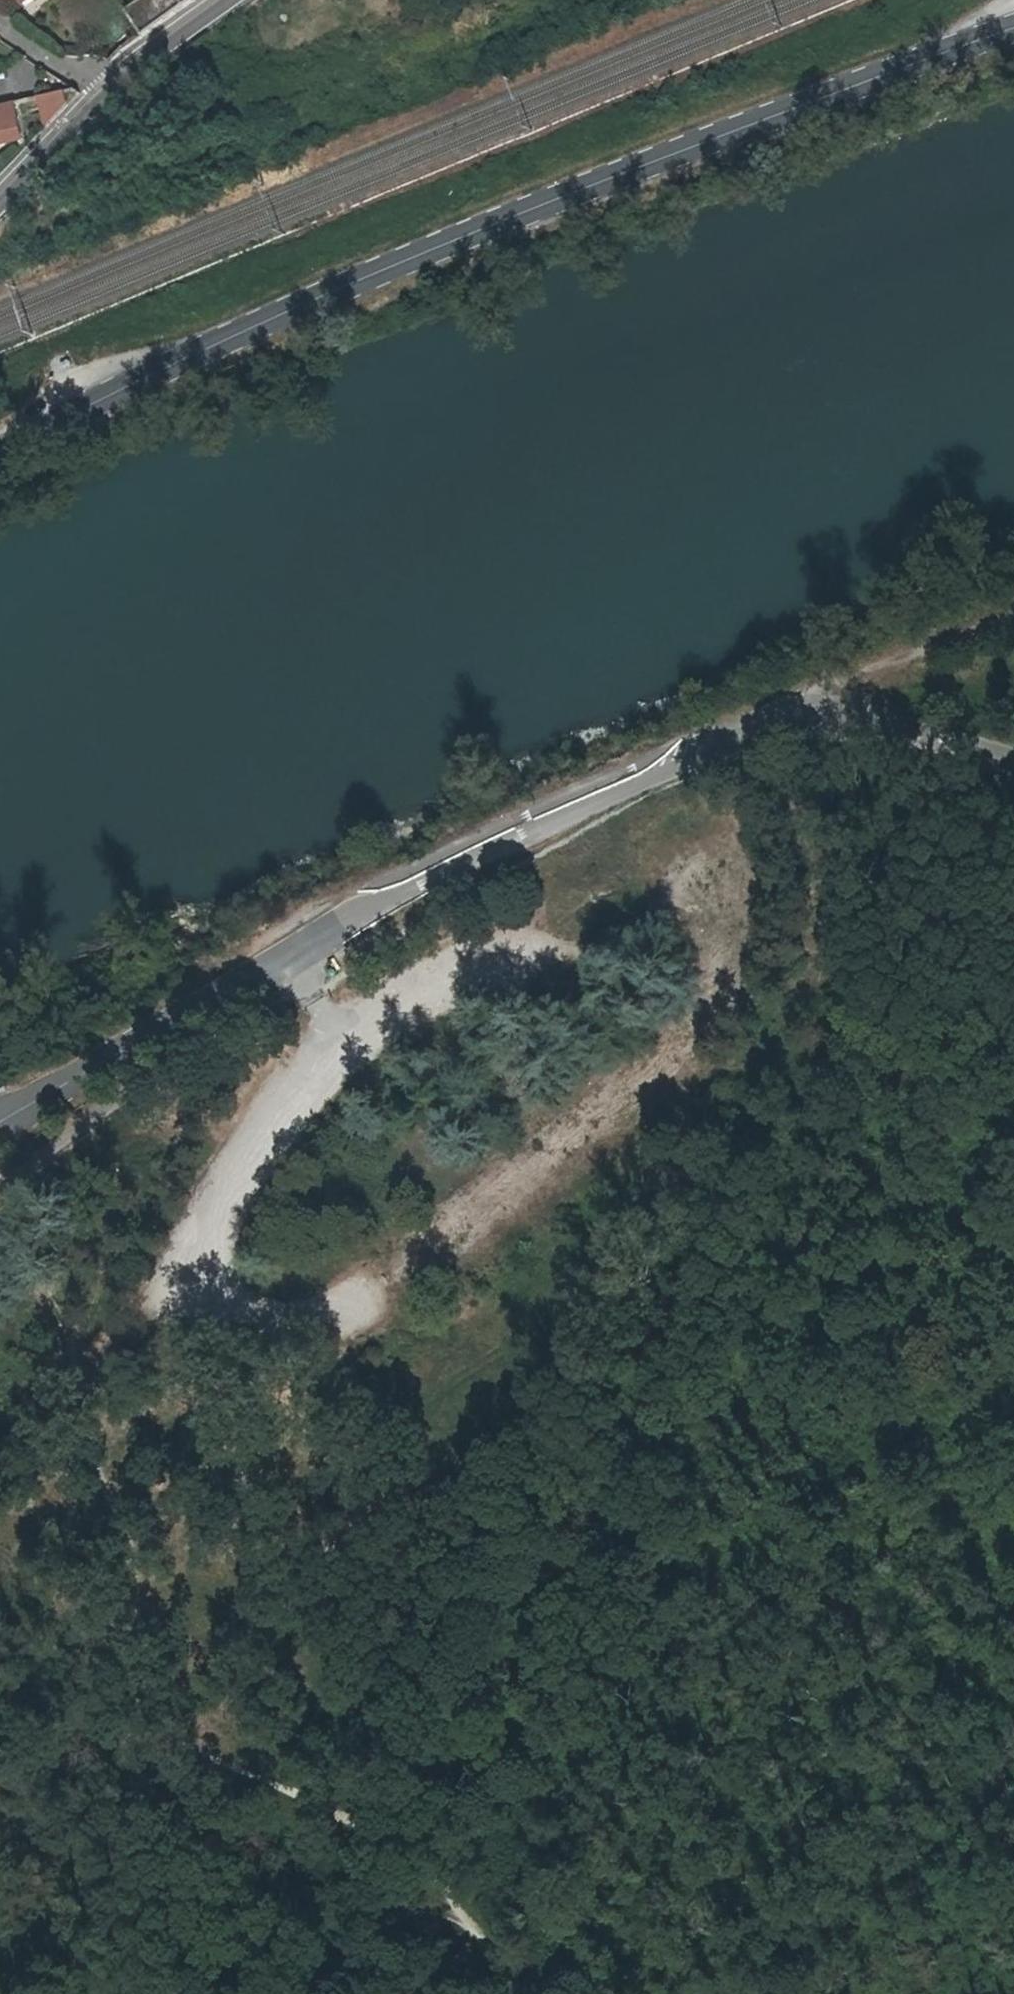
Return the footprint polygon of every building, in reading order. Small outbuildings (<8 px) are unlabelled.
[(189,0),(142,0),(127,11),(143,37),(190,2),(189,0)] [(37,98),(47,128),(70,104),(65,92),(37,98)] [(0,106),(0,143),(22,137),(13,103),(0,106)]
